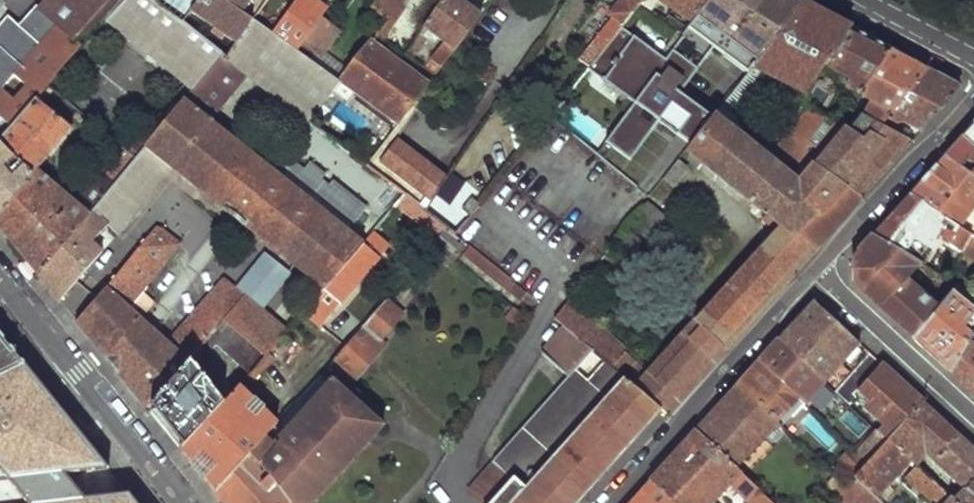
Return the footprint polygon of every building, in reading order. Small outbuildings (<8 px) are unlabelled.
[(33,99),(36,95),(45,85),(102,19),(119,0),(60,0),(46,16),(51,21),(40,33),(2,79),(0,81),(0,136),(33,99)] [(124,151),(132,157),(91,209),(116,234),(171,169),(214,204),(252,158),(212,125),(181,99),(218,54),(149,0),(119,0),(102,19),(179,81),(124,151)] [(187,10),(231,44),(251,16),(260,3),(262,0),(194,0),(187,10)] [(260,3),(283,18),(296,0),(262,0),(260,3)] [(283,18),(272,33),(296,51),(319,20),(302,8),(308,0),(296,0),(283,18)] [(357,21),(378,36),(354,67),(340,85),(397,128),(429,87),(381,49),(395,30),(387,24),(406,0),(373,0),(357,21)] [(422,31),(430,35),(413,60),(435,77),(480,17),(455,0),(444,0),(440,6),(422,31)] [(610,12),(612,15),(579,59),(590,66),(615,32),(639,0),(619,0),(610,12)] [(690,19),(687,24),(688,25),(659,65),(615,32),(590,66),(588,68),(634,102),(605,141),(630,159),(659,121),(690,143),(710,117),(711,116),(680,92),(715,44),(726,53),(732,45),(753,61),(800,1),(798,0),(705,0),(690,19)] [(690,19),(705,0),(663,0),(690,19)] [(753,61),(752,62),(799,96),(823,66),(851,28),(824,14),(800,1),(753,61)] [(667,11),(662,17),(671,23),(675,17),(667,11)] [(46,16),(35,29),(40,33),(51,21),(46,16)] [(231,44),(221,57),(218,54),(181,99),(212,125),(248,77),(255,69),(312,112),(306,121),(310,124),(340,85),(326,74),(315,65),(296,51),(272,33),(251,16),(231,44)] [(319,20),(296,51),(315,65),(338,34),(319,20)] [(851,28),(823,66),(840,77),(826,95),(830,98),(817,117),(842,137),(860,112),(851,107),(838,100),(843,93),(848,96),(851,90),(859,95),(890,50),(866,36),(851,28)] [(422,31),(405,55),(413,60),(430,35),(422,31)] [(752,62),(753,61),(732,45),(726,53),(747,68),(752,62)] [(890,50),(859,95),(869,101),(860,112),(882,125),(925,68),(905,57),(890,50)] [(339,56),(326,74),(340,85),(354,67),(339,56)] [(925,68),(882,125),(912,143),(959,91),(958,85),(940,76),(925,68)] [(255,69),(248,77),(306,121),(312,112),(255,69)] [(45,85),(36,95),(41,100),(49,89),(45,85)] [(0,209),(0,228),(13,245),(38,275),(91,209),(132,157),(124,151),(100,180),(93,174),(70,205),(33,170),(67,129),(33,99),(0,136),(0,146),(28,176),(0,209)] [(99,130),(64,101),(59,107),(94,136),(99,130)] [(775,152),(717,108),(711,116),(710,117),(767,163),(775,152)] [(842,137),(817,117),(808,110),(775,152),(767,163),(794,184),(807,166),(815,172),(818,167),(842,137)] [(860,112),(842,137),(818,167),(861,199),(882,176),(912,143),(882,125),(860,112)] [(778,224),(647,374),(566,302),(564,305),(555,316),(555,317),(563,325),(661,410),(668,415),(861,199),(818,167),(815,172),(807,166),(794,184),(767,163),(710,117),(690,143),(685,150),(778,224)] [(942,158),(973,180),(973,124),(942,158)] [(99,130),(94,136),(90,140),(112,157),(120,147),(99,130)] [(396,144),(381,165),(425,199),(419,206),(425,211),(446,180),(396,144)] [(28,176),(0,146),(0,209),(28,176)] [(252,158),(214,204),(321,290),(361,245),(252,158)] [(908,196),(972,238),(973,239),(973,228),(969,225),(968,227),(961,222),(973,204),(973,180),(942,158),(924,179),(908,196)] [(471,196),(462,207),(471,215),(480,203),(471,196)] [(972,238),(908,196),(889,217),(871,237),(918,266),(927,249),(911,239),(913,236),(916,238),(920,232),(926,235),(928,233),(964,252),(968,245),(972,238)] [(646,201),(628,224),(649,243),(667,219),(646,201)] [(91,209),(38,275),(48,288),(58,301),(116,234),(91,209)] [(155,227),(75,322),(94,346),(121,379),(144,409),(149,404),(187,365),(201,348),(222,322),(261,359),(285,332),(260,312),(233,290),(222,281),(165,344),(138,320),(124,307),(139,290),(177,244),(155,227)] [(447,228),(442,234),(453,242),(457,237),(447,228)] [(321,290),(301,313),(317,327),(386,248),(371,234),(361,245),(321,290)] [(918,266),(871,237),(858,252),(861,255),(851,263),(854,284),(863,292),(861,295),(871,304),(912,342),(936,309),(907,282),(920,267),(918,266)] [(968,245),(964,252),(962,256),(973,263),(973,239),(972,238),(968,245)] [(951,250),(946,258),(957,264),(962,256),(951,250)] [(262,253),(247,272),(274,294),(289,276),(262,253)] [(938,268),(934,275),(946,283),(953,271),(947,267),(944,272),(938,268)] [(247,272),(233,290),(260,312),(274,294),(247,272)] [(139,290),(124,307),(138,320),(153,302),(139,290)] [(947,294),(936,309),(912,342),(928,356),(947,373),(967,346),(973,335),(973,314),(947,294)] [(556,298),(547,309),(555,316),(564,305),(558,299),(556,298)] [(388,300),(334,365),(342,372),(356,385),(389,347),(383,343),(406,315),(388,300)] [(793,324),(780,338),(823,379),(825,381),(859,344),(813,302),(793,324)] [(222,322),(201,348),(207,354),(215,345),(248,373),(261,359),(222,322)] [(661,410),(563,325),(542,349),(568,373),(492,457),(493,459),(511,475),(486,502),(579,502),(661,410)] [(27,364),(0,331),(0,377),(27,364)] [(771,348),(759,361),(798,398),(807,407),(813,401),(808,395),(823,379),(780,338),(771,348)] [(947,373),(965,389),(973,397),(973,350),(967,346),(947,373)] [(870,354),(836,392),(847,402),(856,391),(867,400),(863,405),(885,426),(879,432),(888,441),(923,403),(904,386),(870,354)] [(747,374),(736,386),(775,423),(798,398),(759,361),(747,374)] [(139,502),(129,490),(86,493),(79,483),(72,473),(107,470),(27,364),(0,377),(0,479),(15,477),(24,490),(33,502),(139,502)] [(187,365),(149,404),(165,425),(183,448),(219,406),(187,365)] [(334,365),(277,425),(266,437),(274,446),(334,380),(342,372),(334,365)] [(386,429),(334,380),(274,446),(266,437),(214,492),(224,502),(321,502),(386,429)] [(715,410),(695,431),(739,474),(761,495),(771,483),(753,466),(750,470),(741,461),(765,437),(778,450),(789,437),(775,423),(736,386),(715,410)] [(277,425),(236,387),(219,406),(183,448),(180,451),(198,472),(214,492),(266,437),(277,425)] [(888,441),(901,453),(916,436),(932,449),(927,455),(960,486),(950,499),(954,502),(973,502),(973,449),(945,422),(923,403),(888,441)] [(831,421),(827,425),(831,430),(835,424),(831,421)] [(649,482),(672,502),(712,502),(729,485),(739,474),(695,431),(686,441),(669,460),(649,482)] [(879,432),(858,455),(868,464),(888,441),(879,432)] [(888,441),(868,464),(855,479),(861,485),(875,498),(909,461),(901,453),(888,441)] [(849,446),(835,460),(840,464),(834,470),(849,485),(855,479),(868,464),(858,455),(849,446)] [(467,487),(484,502),(486,502),(511,475),(493,459),(467,487)] [(950,499),(916,467),(905,478),(929,501),(932,498),(938,502),(954,502),(950,499)] [(729,485),(748,502),(769,502),(761,495),(739,474),(729,485)] [(844,490),(838,496),(844,502),(845,502),(861,485),(855,479),(849,485),(844,490)] [(630,502),(672,502),(649,482),(631,502),(630,502)]
